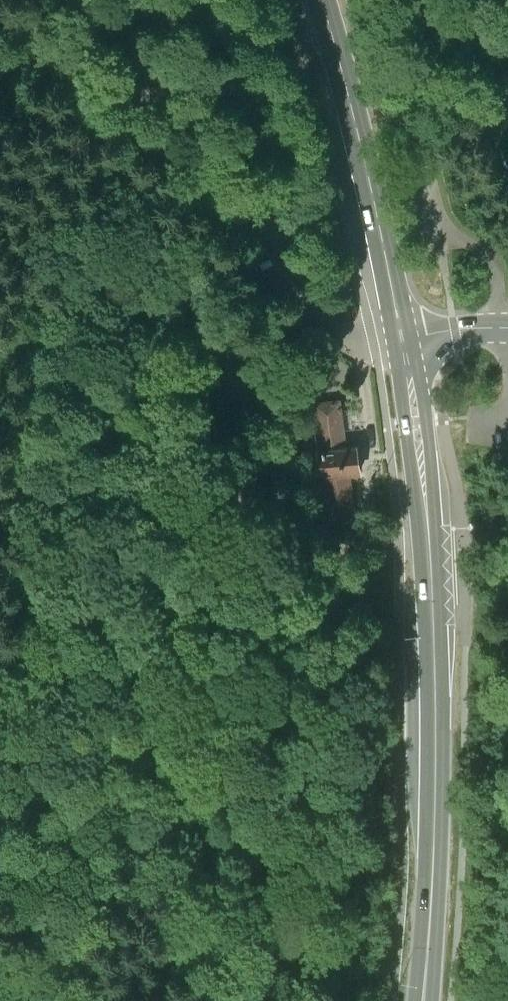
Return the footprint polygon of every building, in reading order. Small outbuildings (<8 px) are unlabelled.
[(340,410),(311,413),(315,447),(300,449),(304,485),(323,483),(325,507),(319,508),(322,527),(355,524),(350,481),(361,479),(358,452),(345,454),(340,410)]
